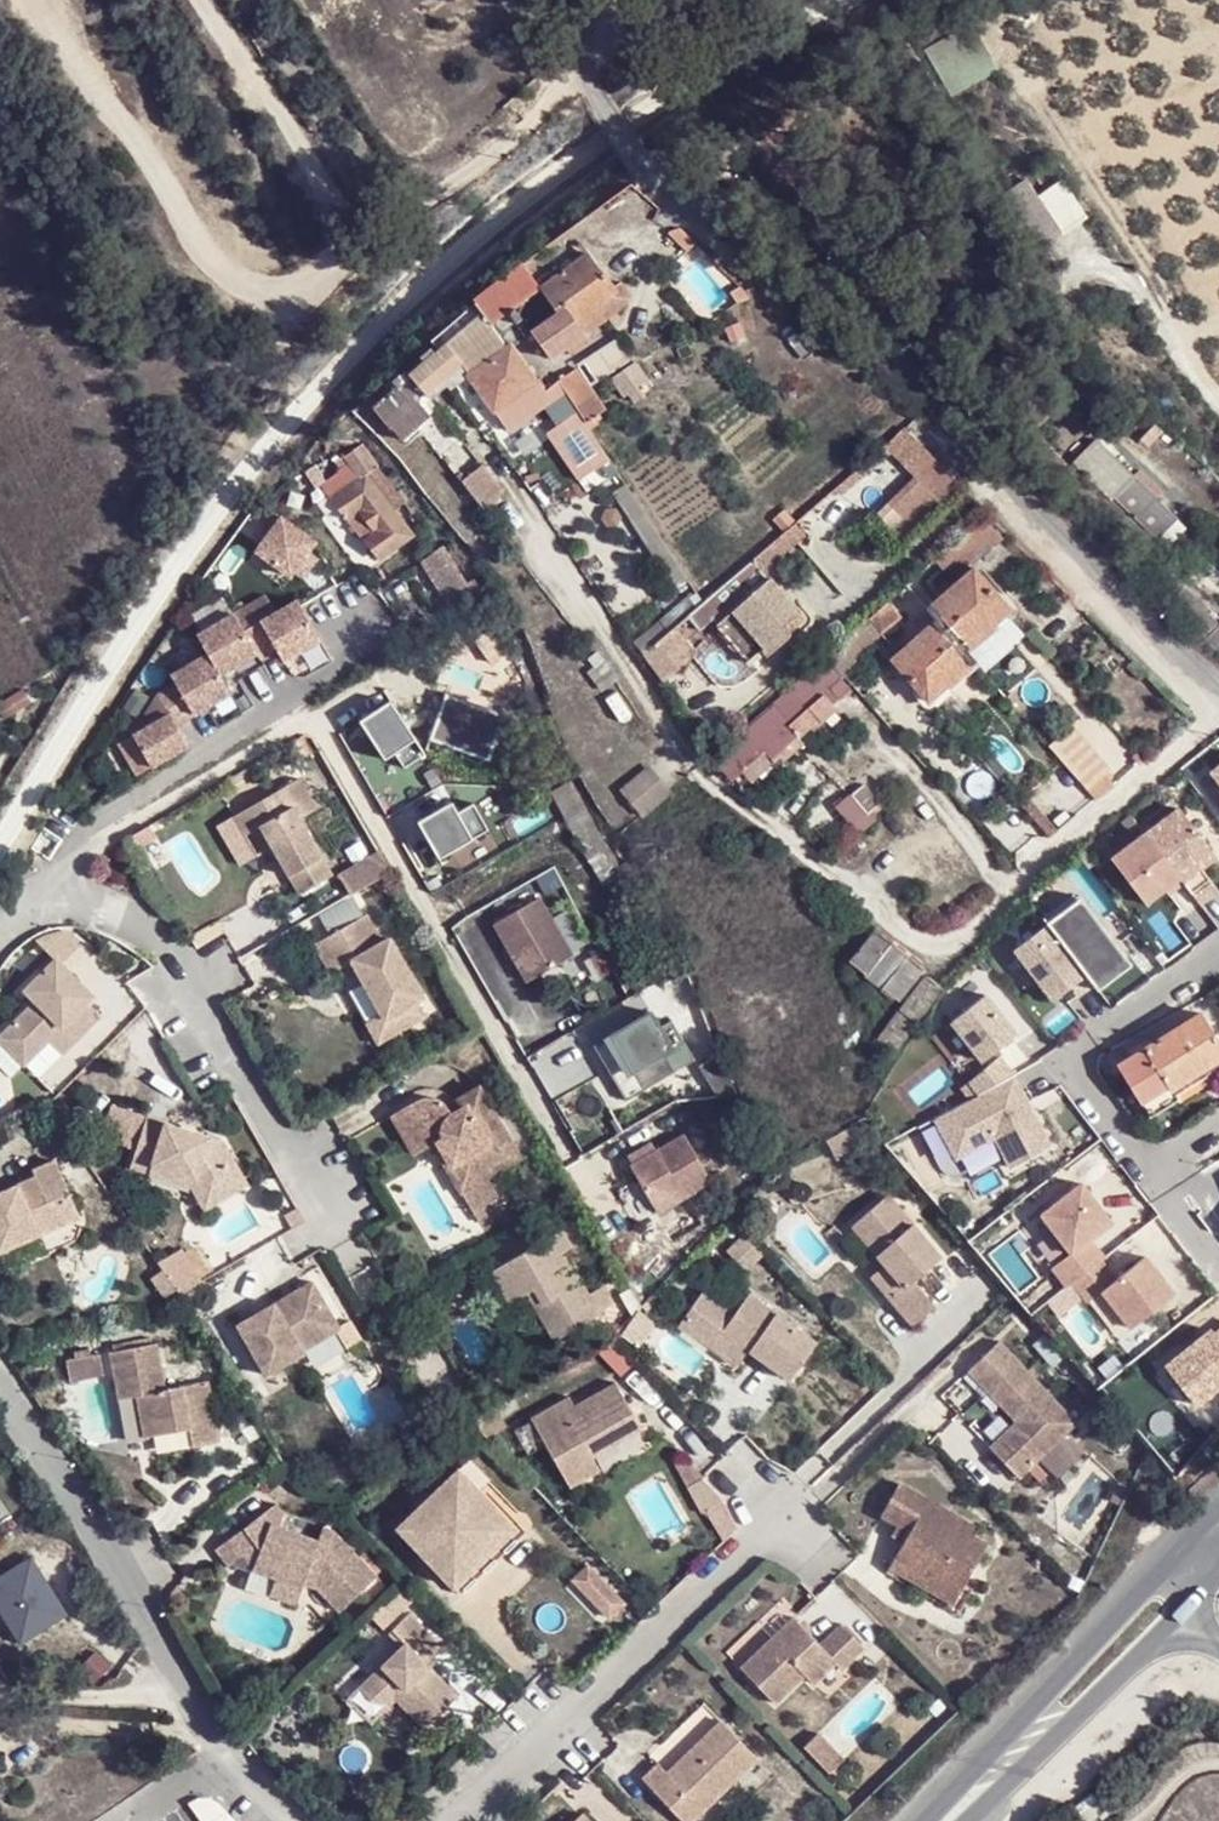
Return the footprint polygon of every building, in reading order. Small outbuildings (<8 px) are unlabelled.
[(730,164),(720,156),(715,163),(725,171),(730,164)] [(1042,245),(1082,221),(1060,184),(1020,207),(1042,245)] [(586,254),(538,286),(553,310),(564,301),(581,325),(606,308),(602,302),(616,293),(603,273),(599,276),(586,254)] [(740,317),(753,308),(745,295),(732,304),(740,317)] [(493,322),(510,346),(516,342),(531,333),(512,305),(508,300),(496,307),(502,317),(493,322)] [(388,418),(416,397),(465,360),(447,337),(408,366),(413,372),(374,401),(388,418)] [(516,342),(510,346),(471,372),(491,404),(494,401),(536,374),(516,342)] [(502,416),(549,385),(540,371),(536,374),(494,401),(502,416)] [(433,424),(416,397),(388,418),(407,442),(433,424)] [(891,490),(881,501),(909,530),(956,485),(902,429),(866,465),(891,490)] [(1071,463),(1155,543),(1178,520),(1154,497),(1157,494),(1097,437),(1071,463)] [(354,461),(364,474),(370,470),(379,465),(361,439),(345,450),(354,461)] [(345,468),(354,461),(345,450),(337,457),(345,468)] [(364,474),(354,461),(345,468),(329,479),(324,483),(334,497),(364,474)] [(329,479),(317,463),(305,472),(317,489),(324,483),(329,479)] [(370,470),(364,474),(334,497),(352,521),(366,511),(376,528),(364,537),(380,560),(415,535),(370,470)] [(366,511),(352,521),(364,537),(376,528),(366,511)] [(317,543),(283,518),(258,553),(278,568),(292,578),(317,543)] [(278,568),(258,553),(250,564),(270,579),(278,568)] [(454,613),(485,596),(475,581),(462,588),(449,564),(433,573),(454,613)] [(935,703),(977,665),(966,652),(994,629),(994,616),(1005,605),(973,570),(928,610),(938,619),(893,660),(935,703)] [(785,619),(794,612),(767,580),(715,624),(746,659),(761,646),(768,652),(794,629),(785,619)] [(1185,589),(1169,605),(1218,647),(1218,618),(1185,589)] [(631,649),(640,662),(643,658),(674,632),(701,608),(693,595),(631,649)] [(265,600),(233,618),(243,635),(275,617),(265,600)] [(275,617),(243,635),(255,658),(258,663),(275,653),(282,665),(296,657),(319,644),(296,605),(275,617)] [(233,618),(196,639),(206,658),(218,679),(233,671),(255,658),(243,635),(233,618)] [(674,632),(643,658),(665,685),(696,657),(674,632)] [(319,644),(296,657),(303,669),(326,656),(319,644)] [(157,700),(175,729),(208,711),(229,698),(218,679),(206,658),(170,679),(175,688),(157,700)] [(255,658),(233,671),(239,683),(262,669),(258,663),(255,658)] [(804,676),(712,755),(729,776),(740,767),(748,776),(798,736),(794,731),(815,715),(820,721),(834,709),(830,705),(821,695),(804,676)] [(828,688),(821,695),(830,705),(837,698),(828,688)] [(432,736),(488,761),(505,720),(447,696),(432,736)] [(229,698),(208,711),(213,720),(235,708),(229,698)] [(175,729),(157,700),(144,720),(150,730),(132,740),(138,750),(150,771),(187,750),(175,729)] [(374,764),(411,747),(389,701),(353,718),(374,764)] [(1091,801),(1116,780),(1069,726),(1045,747),(1091,801)] [(150,771),(138,750),(124,758),(136,779),(150,771)] [(641,816),(667,791),(647,772),(621,797),(641,816)] [(229,823),(238,841),(259,830),(271,851),(294,897),(328,876),(299,820),(314,811),(300,783),(229,823)] [(608,877),(617,872),(570,787),(546,799),(600,895),(613,889),(608,877)] [(876,818),(867,807),(863,812),(850,795),(834,808),(847,824),(851,830),(863,828),(876,818)] [(434,862),(485,831),(464,797),(414,828),(434,862)] [(1204,873),(1215,865),(1181,811),(1104,860),(1139,916),(1168,897),(1180,916),(1217,893),(1204,873)] [(259,830),(238,841),(250,863),(271,851),(259,830)] [(376,851),(335,873),(348,897),(389,874),(376,851)] [(1073,1011),(1127,974),(1075,898),(1021,935),(1073,1011)] [(307,954),(324,987),(354,970),(379,1019),(382,1025),(419,1006),(428,1001),(395,939),(387,944),(369,915),(307,954)] [(895,1002),(924,969),(876,929),(853,954),(868,967),(863,973),(895,1002)] [(596,1003),(562,944),(517,970),(550,1028),(596,1003)] [(1026,983),(1042,974),(1025,946),(1009,955),(1026,983)] [(103,1026),(83,1005),(78,1010),(66,998),(78,987),(53,961),(28,984),(34,991),(44,1003),(38,1008),(5,1038),(30,1067),(50,1048),(63,1063),(103,1026)] [(892,1049),(942,991),(924,977),(876,1035),(892,1049)] [(78,987),(66,998),(78,1010),(83,1005),(89,999),(78,987)] [(44,1003),(34,991),(27,997),(38,1008),(44,1003)] [(1006,1178),(1053,1152),(998,1054),(1015,1044),(988,996),(938,1024),(975,1089),(926,1117),(955,1168),(989,1149),(1006,1178)] [(382,1025),(379,1019),(360,1029),(373,1054),(429,1024),(419,1006),(382,1025)] [(587,1050),(619,1105),(677,1070),(645,1015),(587,1050)] [(1218,1062),(1218,1046),(1199,1016),(1127,1062),(1141,1083),(1162,1070),(1176,1093),(1218,1062)] [(30,1067),(5,1038),(0,1043),(0,1047),(24,1072),(30,1067)] [(437,1104),(403,1124),(426,1160),(432,1156),(446,1147),(459,1169),(476,1160),(486,1177),(512,1164),(480,1102),(447,1120),(437,1104)] [(143,1117),(124,1174),(153,1184),(156,1171),(204,1186),(218,1209),(251,1193),(229,1154),(163,1135),(166,1128),(143,1117)] [(426,1160),(403,1124),(389,1132),(410,1171),(426,1160)] [(630,1173),(657,1221),(711,1191),(684,1143),(630,1173)] [(446,1147),(432,1156),(459,1207),(518,1172),(512,1164),(486,1177),(476,1160),(459,1169),(446,1147)] [(3,1262),(64,1237),(56,1215),(77,1207),(62,1170),(39,1179),(42,1186),(0,1203),(0,1256),(3,1262)] [(156,1171),(153,1184),(188,1196),(203,1219),(218,1209),(204,1186),(156,1171)] [(1125,1340),(1175,1303),(1143,1260),(1117,1279),(1091,1245),(1111,1229),(1079,1186),(1025,1226),(1086,1307),(1095,1300),(1125,1340)] [(906,1293),(889,1306),(914,1336),(938,1315),(919,1293),(949,1267),(922,1236),(912,1245),(903,1234),(912,1225),(892,1202),(855,1236),(883,1269),(906,1293)] [(56,1215),(64,1237),(86,1228),(77,1207),(56,1215)] [(922,1236),(912,1225),(903,1234),(912,1245),(922,1236)] [(562,1239),(503,1273),(522,1306),(529,1301),(536,1297),(544,1311),(537,1315),(557,1348),(601,1322),(564,1260),(572,1255),(562,1239)] [(155,1264),(176,1297),(199,1282),(178,1250),(155,1264)] [(869,1283),(889,1306),(906,1293),(883,1269),(869,1283)] [(503,1273),(493,1280),(512,1312),(522,1306),(503,1273)] [(265,1381),(303,1360),(301,1357),(296,1348),(335,1327),(314,1288),(238,1329),(265,1381)] [(703,1294),(678,1328),(708,1349),(723,1331),(752,1354),(779,1373),(807,1335),(751,1291),(736,1316),(703,1294)] [(536,1297),(529,1301),(537,1315),(544,1311),(536,1297)] [(296,1348),(301,1357),(340,1336),(335,1327),(296,1348)] [(752,1354),(723,1331),(708,1349),(740,1373),(752,1354)] [(1076,1422),(996,1341),(963,1371),(1015,1424),(990,1449),(1019,1480),(1076,1422)] [(152,1353),(102,1360),(113,1414),(133,1411),(138,1451),(184,1445),(187,1457),(215,1452),(204,1393),(162,1397),(152,1353)] [(555,1410),(526,1426),(568,1501),(598,1483),(588,1466),(640,1437),(611,1393),(562,1420),(555,1410)] [(977,1529),(899,1480),(882,1513),(892,1520),(904,1527),(890,1548),(884,1556),(927,1582),(936,1571),(961,1588),(988,1544),(972,1534),(977,1529)] [(454,1595),(495,1553),(458,1517),(468,1507),(448,1487),(416,1520),(420,1524),(401,1542),(454,1595)] [(260,1576),(288,1587),(304,1591),(334,1622),(373,1589),(324,1530),(311,1549),(271,1529),(284,1516),(267,1504),(214,1552),(228,1567),(243,1554),(253,1566),(250,1572),(260,1576)] [(878,1539),(890,1548),(904,1527),(892,1520),(878,1539)] [(495,1553),(454,1595),(463,1604),(508,1557),(500,1549),(495,1553)] [(927,1582),(884,1556),(877,1570),(945,1612),(961,1588),(936,1571),(927,1582)] [(585,1557),(564,1578),(603,1618),(625,1598),(585,1557)] [(31,1566),(0,1586),(0,1621),(21,1654),(68,1623),(31,1566)] [(275,1607),(288,1587),(260,1576),(248,1595),(275,1607)] [(394,1649),(357,1685),(381,1709),(390,1700),(414,1722),(447,1692),(416,1661),(432,1649),(401,1619),(384,1637),(394,1649)] [(844,1669),(862,1651),(838,1626),(820,1645),(795,1620),(747,1668),(778,1702),(805,1677),(813,1686),(838,1661),(844,1669)] [(357,1685),(336,1708),(359,1732),(381,1709),(357,1685)] [(657,1774),(653,1770),(639,1785),(673,1820),(688,1820),(753,1757),(712,1719),(669,1763),(679,1772),(666,1784),(657,1774)] [(669,1763),(657,1774),(666,1784),(679,1772),(669,1763)]
